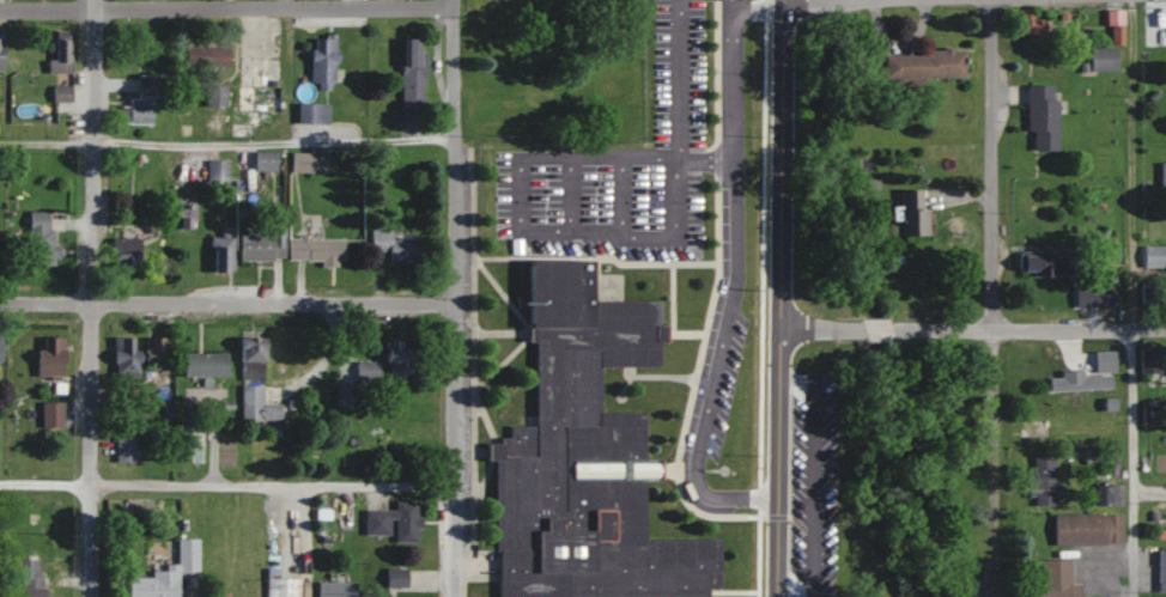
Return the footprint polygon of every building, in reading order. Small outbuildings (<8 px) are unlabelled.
[(1042,38),(1042,20),(1015,20),(1015,38),(1042,38)] [(333,35),(310,35),(310,87),(333,87),(333,35)] [(46,62),(46,74),(69,73),(68,38),(53,39),(53,61),(46,62)] [(417,39),(400,39),(400,110),(423,110),(423,49),(417,49),(417,39)] [(227,47),(183,47),(183,66),(227,66),(227,47)] [(1088,71),(1115,71),(1115,48),(1088,48),(1088,71)] [(964,50),(918,50),(918,56),(885,56),(885,78),(964,79),(964,50)] [(152,97),(162,98),(163,75),(135,74),(134,98),(123,98),(122,124),(151,124),(152,97)] [(1056,150),(1056,85),(1027,85),(1027,150),(1056,150)] [(70,101),(70,86),(51,86),(51,101),(70,101)] [(204,107),(224,107),(224,86),(204,86),(204,107)] [(234,125),(254,125),(254,86),(234,86),(234,125)] [(296,123),(326,123),(326,105),(296,105),(296,123)] [(275,172),(275,152),(252,152),(252,172),(275,172)] [(311,153),(290,153),(290,172),(311,172),(311,153)] [(226,180),(226,161),(207,161),(207,180),(226,180)] [(925,190),(899,190),(899,236),(925,236),(925,190)] [(54,266),(53,231),(47,231),(47,212),(24,212),(24,266),(54,266)] [(236,236),(236,261),(281,261),(281,227),(267,227),(267,236),(236,236)] [(415,231),(367,231),(368,252),(387,252),(387,261),(416,261),(415,231)] [(209,273),(230,273),(230,236),(209,236),(209,273)] [(342,238),(287,238),(287,263),(342,263),(342,238)] [(136,271),(136,239),(111,239),(111,271),(136,271)] [(1142,246),(1142,268),(1165,268),(1165,246),(1142,246)] [(1067,276),(1067,251),(1017,251),(1017,276),(1067,276)] [(705,589),(717,589),(716,539),(642,541),(640,479),(656,478),(656,461),(642,462),(641,412),(598,413),(597,367),(659,366),(657,301),(590,302),(589,260),(527,262),(531,425),(508,426),(508,439),(485,439),(486,461),(492,461),(496,596),(706,596),(705,589)] [(1073,306),(1115,306),(1115,285),(1073,285),(1073,306)] [(33,355),(33,378),(60,378),(60,338),(39,338),(39,355),(33,355)] [(135,383),(135,338),(111,338),(111,383),(135,383)] [(262,338),(238,338),(238,380),(262,380),(262,338)] [(161,339),(143,339),(143,364),(161,364),(161,339)] [(382,345),(382,379),(408,379),(408,345),(382,345)] [(1139,373),(1156,373),(1156,348),(1139,348),(1139,373)] [(1093,371),(1115,371),(1115,352),(1093,352),(1093,371)] [(181,376),(225,376),(225,354),(181,354),(181,376)] [(353,380),(376,380),(376,361),(353,361),(353,380)] [(1047,378),(1047,389),(1109,389),(1109,378),(1047,378)] [(260,385),(239,385),(239,420),(278,420),(278,404),(260,404),(260,385)] [(59,427),(59,402),(40,402),(40,427),(59,427)] [(1048,418),(1016,418),(1016,443),(1048,443),(1048,418)] [(113,436),(113,461),(135,461),(135,436),(113,436)] [(1053,455),(1030,455),(1030,504),(1054,504),(1054,494),(1061,494),(1061,485),(1053,485),(1053,455)] [(393,543),(415,543),(415,501),(393,501),(393,510),(363,510),(363,534),(393,534),(393,543)] [(1121,544),(1121,514),(1052,514),(1052,544),(1121,544)] [(197,539),(176,539),(176,565),(151,565),(151,577),(126,577),(127,596),(177,596),(176,571),(197,571),(197,539)] [(1165,583),(1165,550),(1157,550),(1157,583),(1165,583)] [(51,588),(38,588),(39,559),(15,559),(15,596),(51,596),(51,588)] [(1069,583),(1069,560),(1034,559),(1033,596),(1077,596),(1078,583),(1069,583)] [(276,569),(265,569),(264,596),(298,596),(298,578),(276,578),(276,569)] [(403,586),(403,570),(384,570),(384,586),(403,586)] [(354,582),(316,582),(316,596),(354,596),(354,582)]
